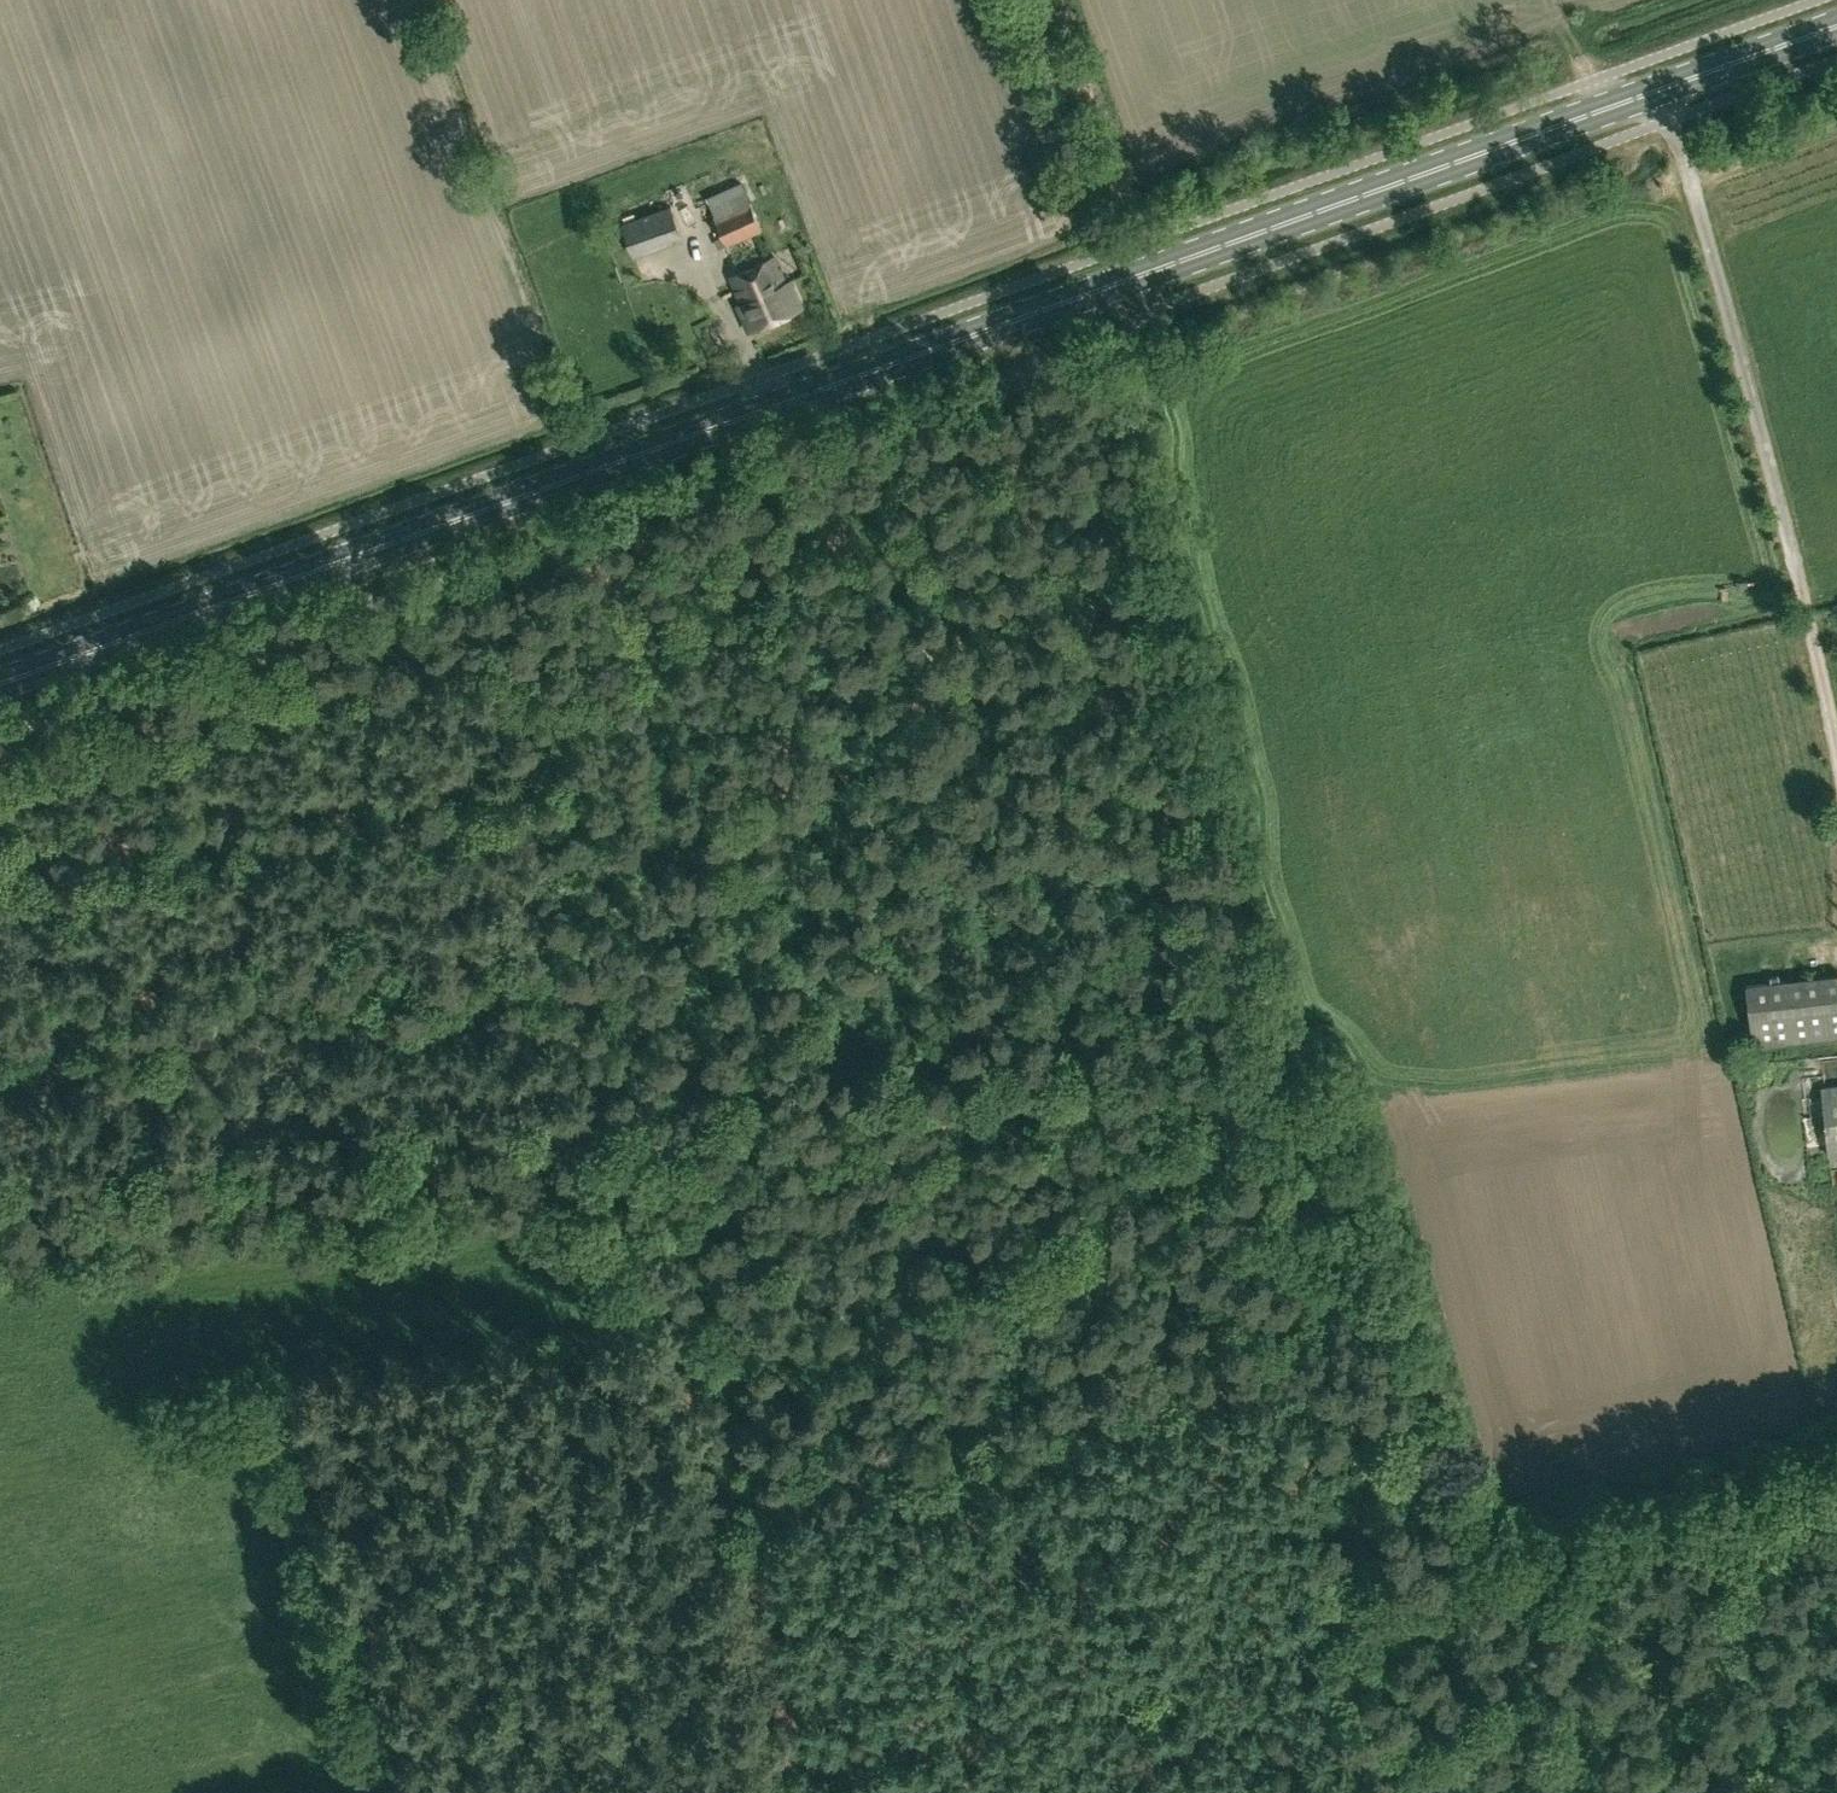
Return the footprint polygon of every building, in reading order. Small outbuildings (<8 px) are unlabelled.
[(763,229),(744,182),(708,197),(727,244),(763,229)] [(681,239),(670,207),(644,216),(633,220),(622,223),(633,255),(681,239)] [(642,208),(630,212),(633,220),(644,216),(642,208)] [(747,332),(802,308),(790,280),(783,283),(772,258),(728,277),(740,304),(735,306),(747,332)] [(1748,985),(1755,1046),(1836,1038),(1836,975),(1748,985)] [(1823,1095),(1803,1097),(1809,1152),(1829,1149),(1830,1155),(1836,1155),(1836,1084),(1822,1086),(1823,1095)]
